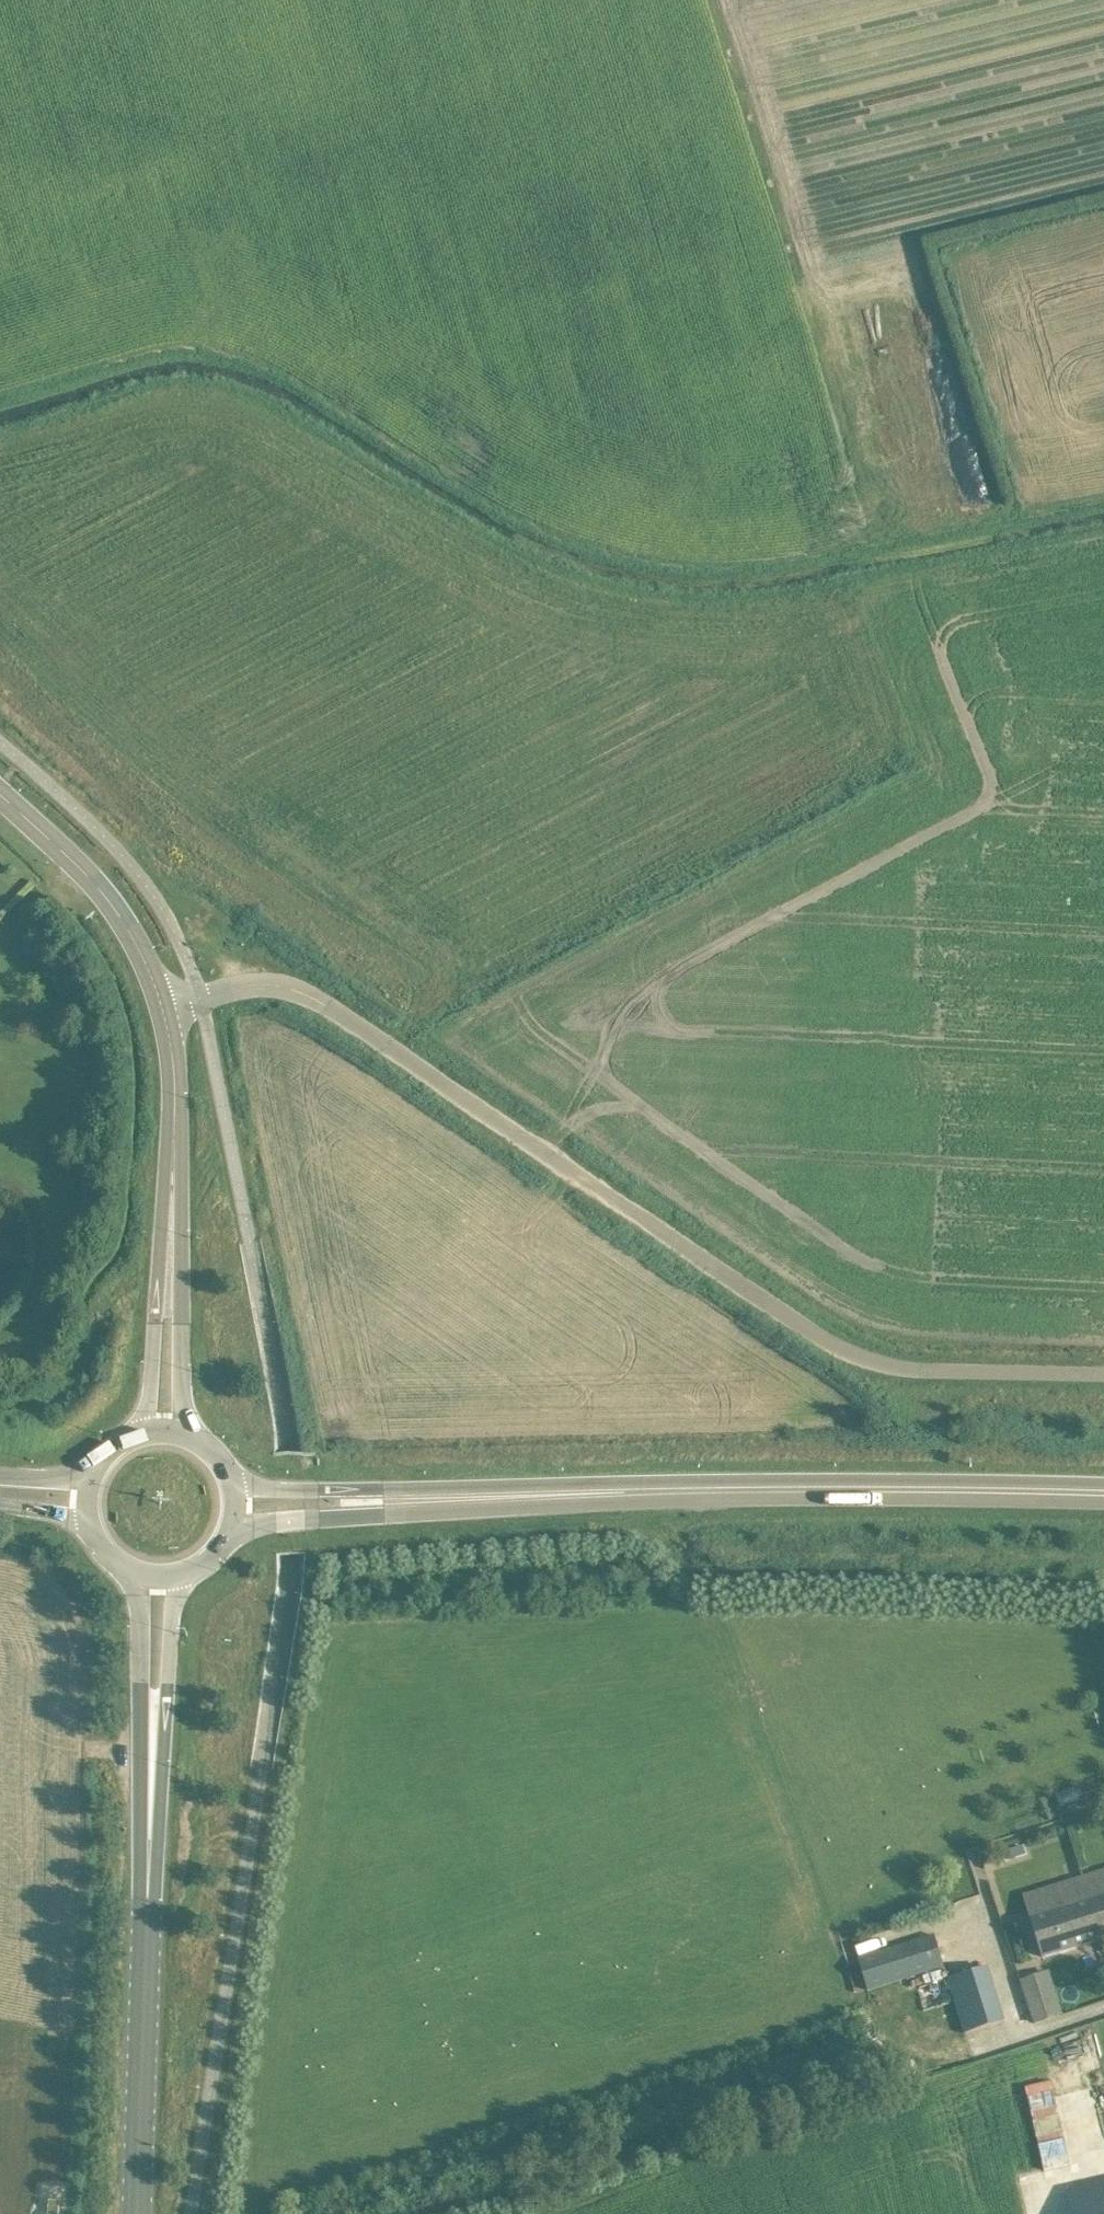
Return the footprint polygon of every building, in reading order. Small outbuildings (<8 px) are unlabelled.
[(1023,1842),(1015,1845),(1019,1857),(1027,1854),(1023,1842)] [(1031,1916),(1043,1957),(1103,1938),(1103,1870),(1034,1892),(1041,1913),(1031,1916)] [(936,1933),(858,1959),(868,1990),(946,1965),(936,1933)] [(946,1980),(964,2032),(1005,2018),(987,1966),(946,1980)] [(1025,1976),(1032,2007),(1045,2004),(1047,2014),(1063,2011),(1053,1969),(1025,1976)] [(1072,2209),(1073,2212),(1073,2213),(1103,2213),(1103,2202),(1072,2209)]
